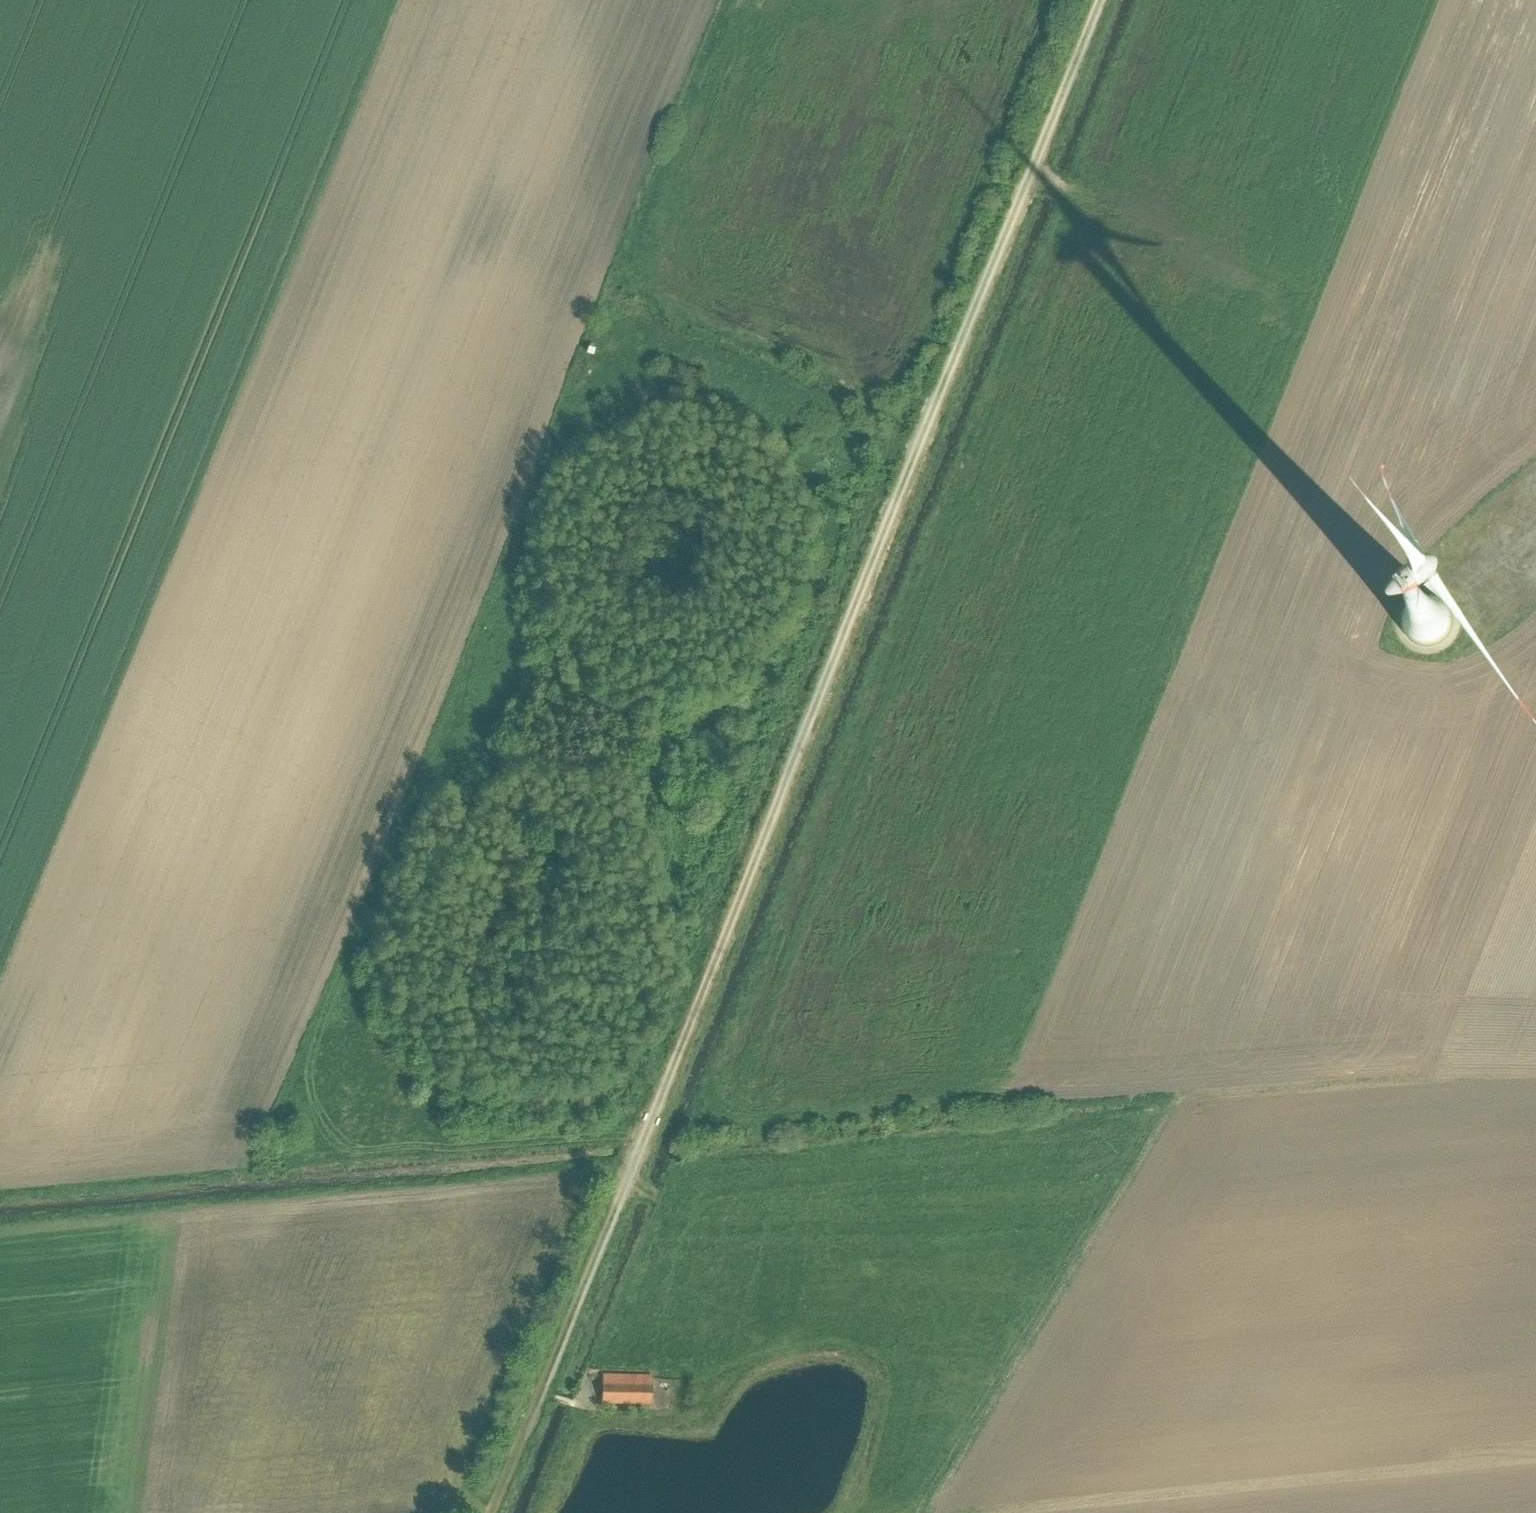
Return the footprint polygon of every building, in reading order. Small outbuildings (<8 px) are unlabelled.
[(652,1374),(602,1373),(601,1404),(651,1405),(652,1374)]
